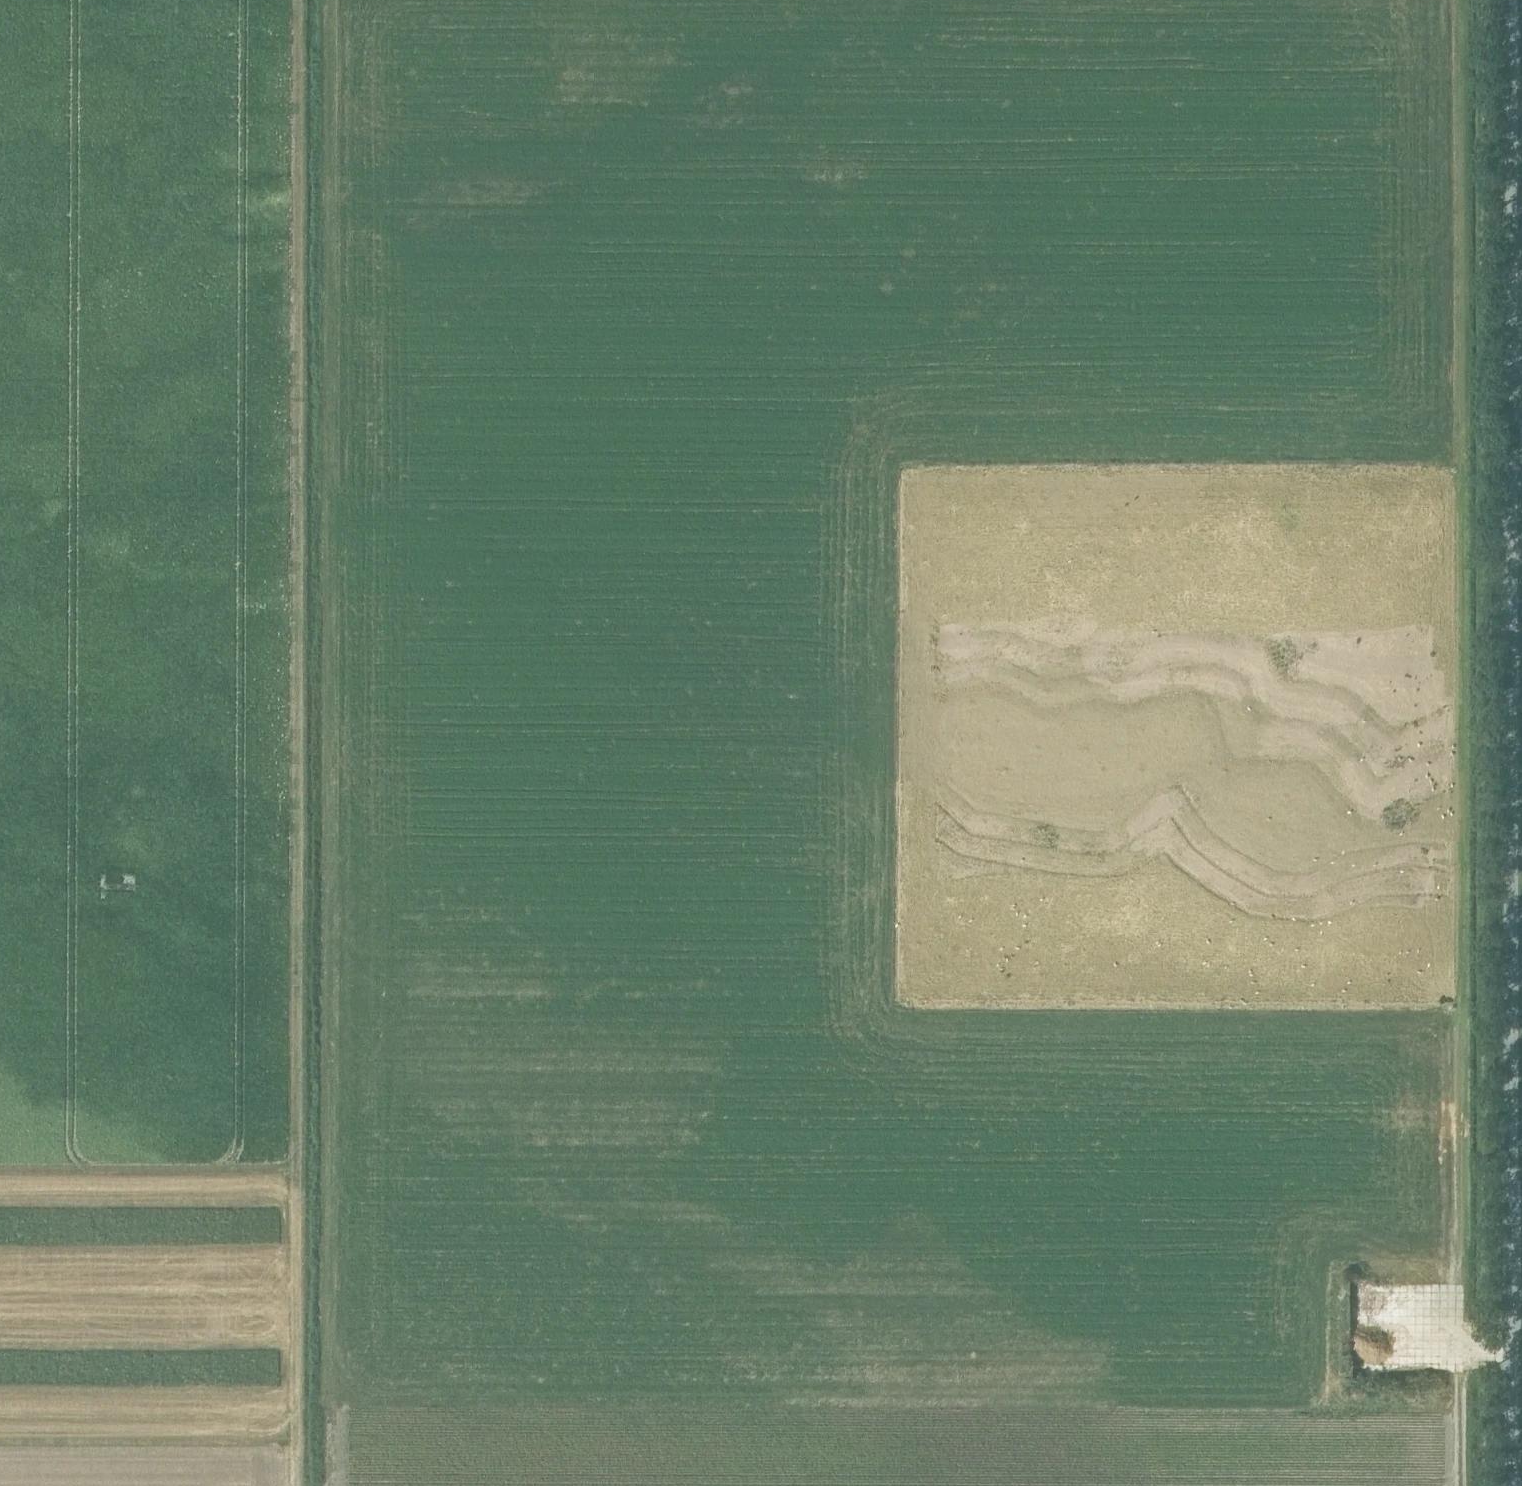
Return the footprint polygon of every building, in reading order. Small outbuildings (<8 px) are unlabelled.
[(1369,1326),(1391,1323),(1390,1312),(1368,1315),(1369,1326)]
